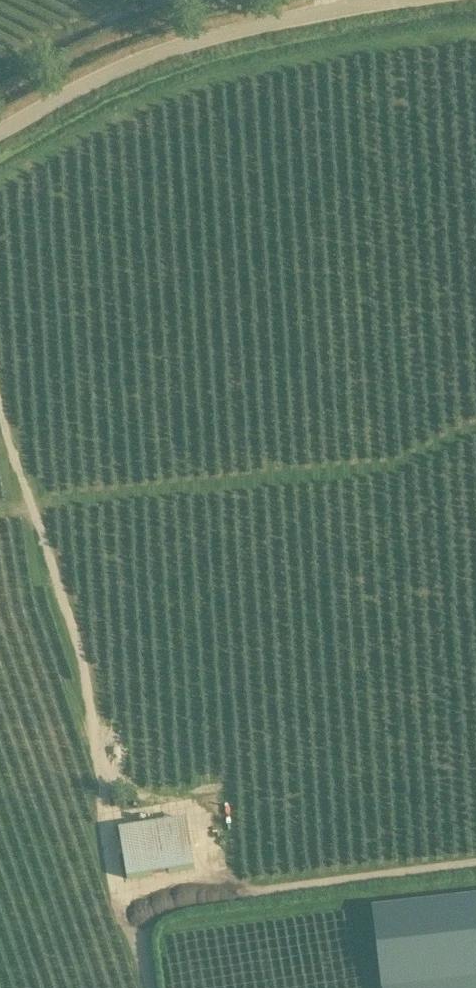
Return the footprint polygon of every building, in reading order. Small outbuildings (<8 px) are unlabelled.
[(194,868),(186,820),(119,830),(127,879),(194,868)] [(361,906),(369,987),(390,987),(475,979),(475,894),(361,906)]
